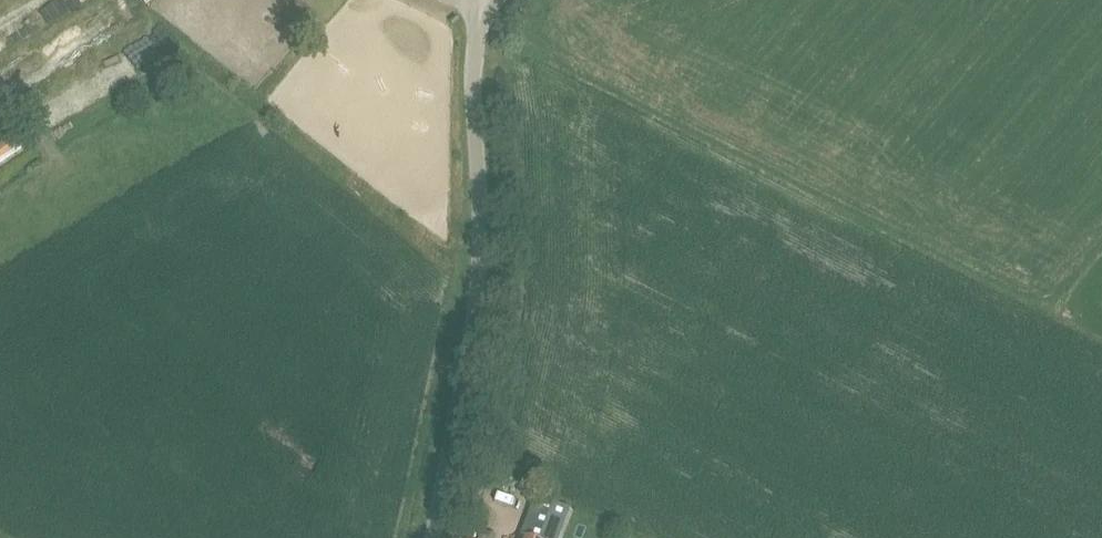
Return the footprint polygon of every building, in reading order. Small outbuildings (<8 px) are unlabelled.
[(86,0),(45,0),(0,27),(0,49),(77,3),(78,5),(86,0)] [(0,146),(0,163),(31,142),(23,131),(0,146)]
